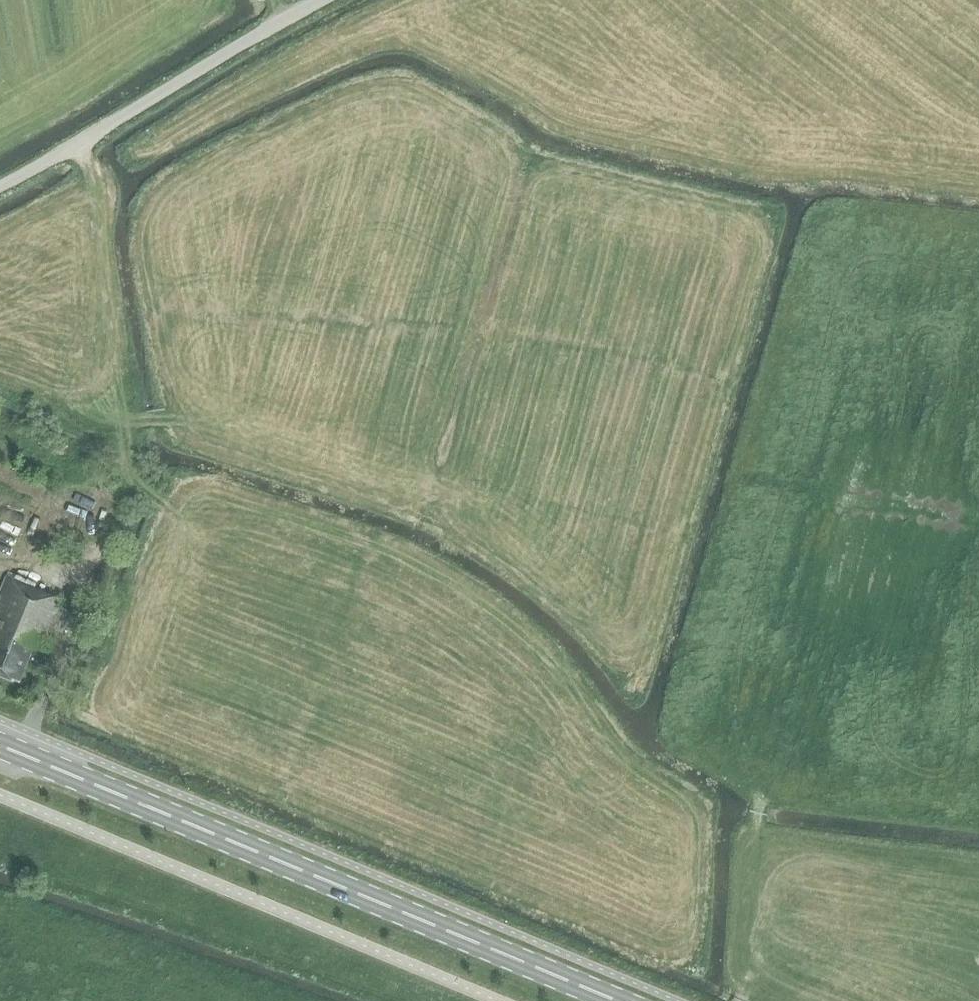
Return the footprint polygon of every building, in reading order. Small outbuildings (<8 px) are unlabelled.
[(37,649),(55,597),(4,576),(0,586),(0,676),(16,682),(30,647),(37,649)] [(59,606),(46,642),(62,648),(66,636),(63,635),(72,611),(59,606)]
